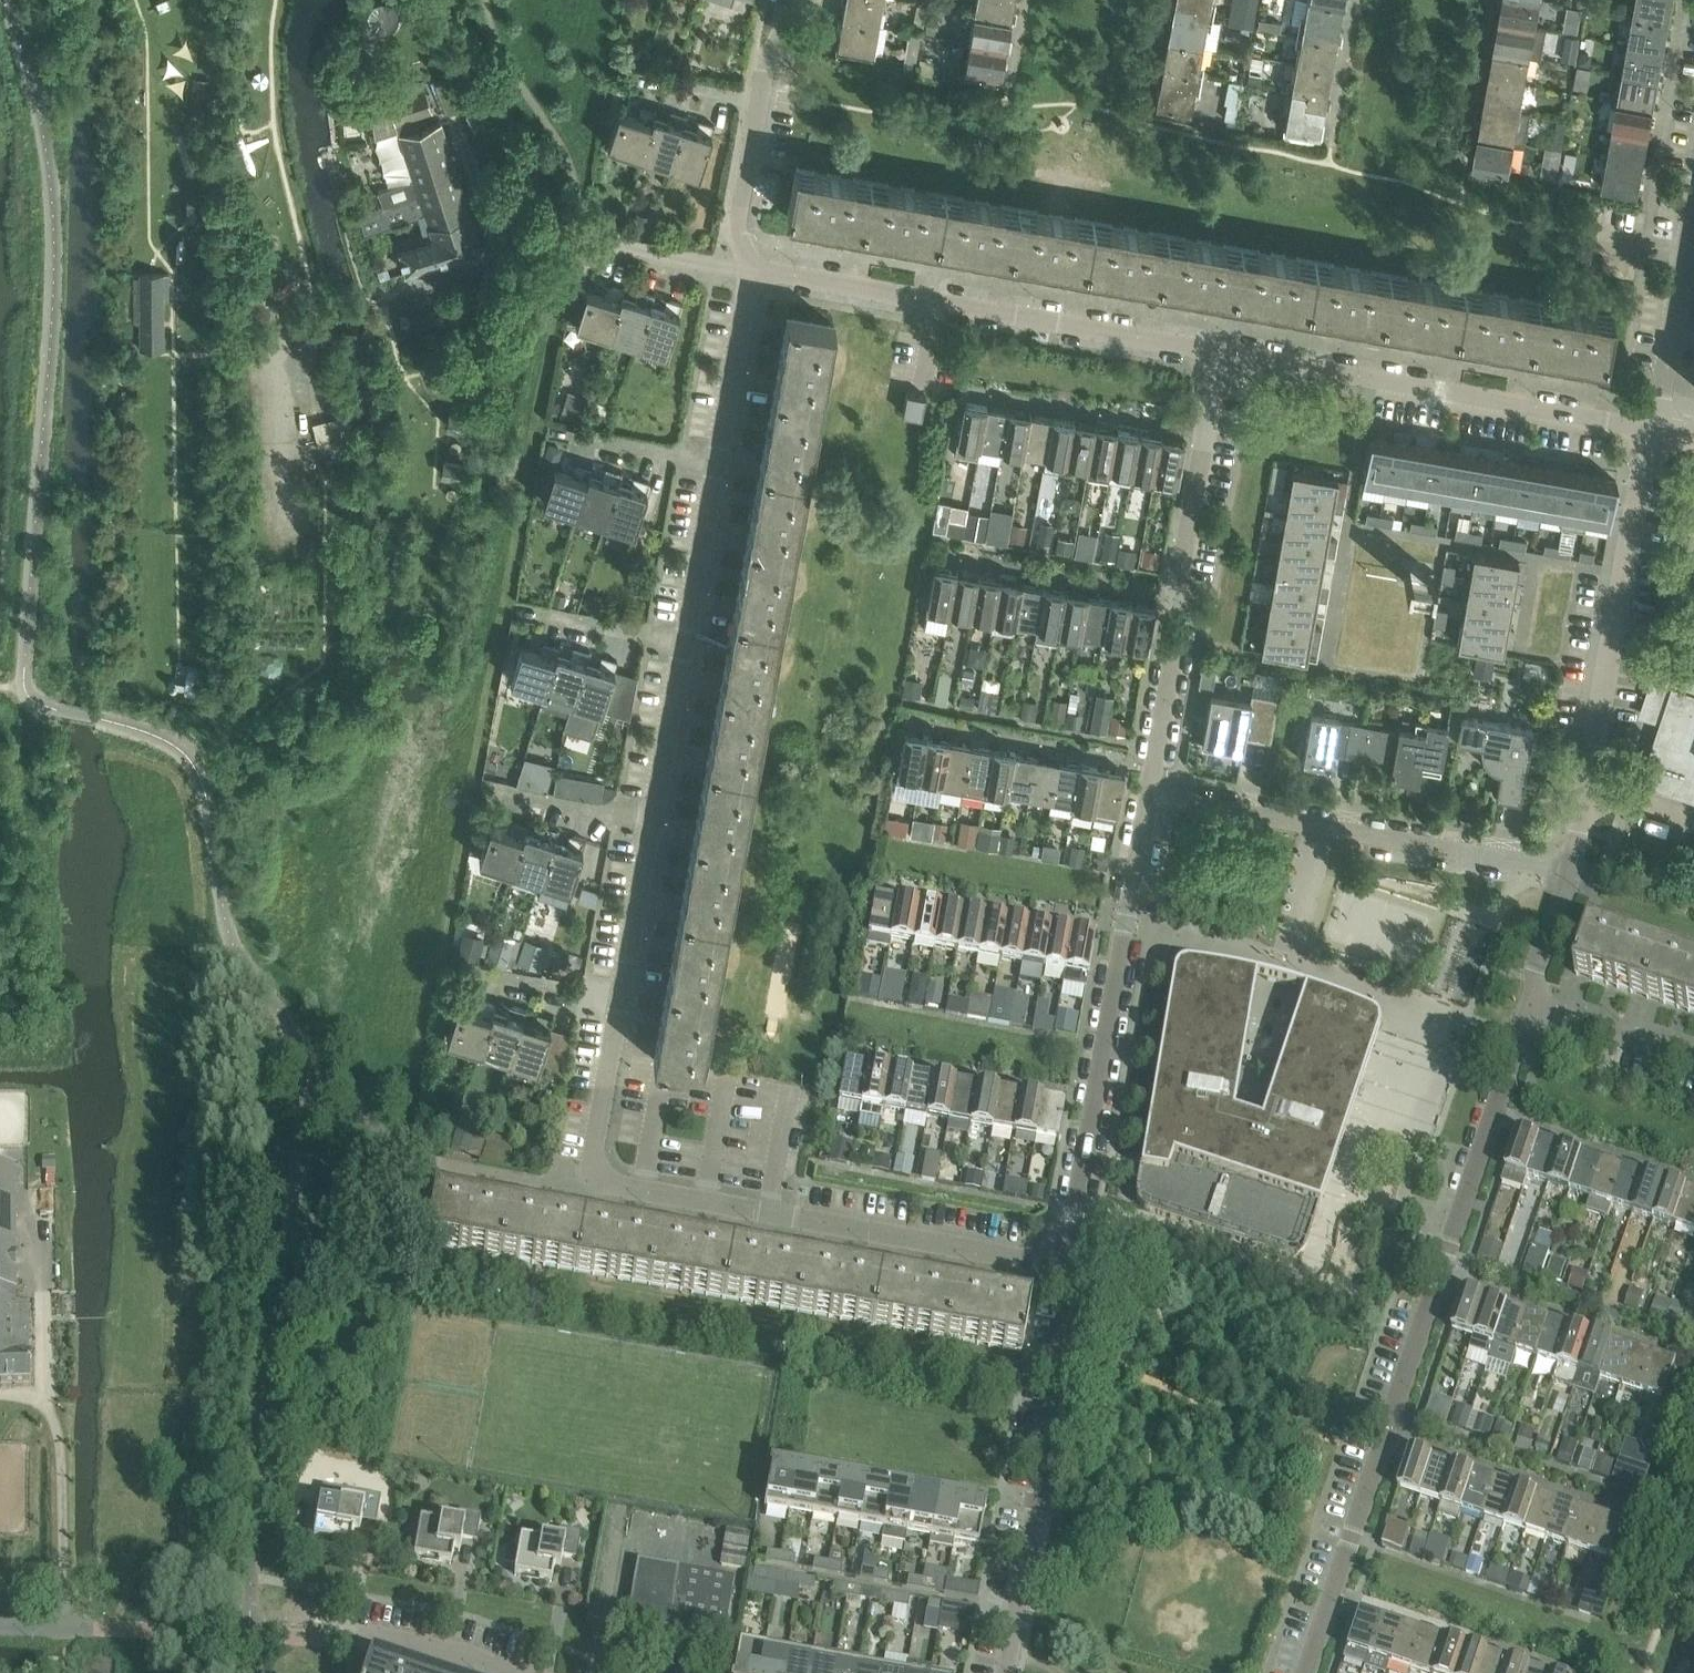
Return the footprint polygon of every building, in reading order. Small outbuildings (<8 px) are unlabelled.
[(842,19),(878,26),(883,0),(845,0),(842,19)] [(974,13),(1010,20),(1013,0),(976,0),(974,13)] [(1174,0),(1167,39),(1202,46),(1207,19),(1192,16),(1194,4),(1174,0)] [(1210,0),(1174,0),(1194,4),(1192,16),(1207,19),(1210,0)] [(1230,21),(1254,26),(1259,0),(1234,0),(1230,21)] [(1343,4),(1323,0),(1308,0),(1301,35),(1315,38),(1318,27),(1339,30),(1343,4)] [(1501,22),(1537,28),(1542,0),(1505,0),(1501,22)] [(1635,17),(1671,23),(1675,0),(1638,0),(1635,17)] [(974,13),(969,42),(1005,49),(1010,20),(974,13)] [(1666,52),(1671,23),(1635,17),(1630,45),(1666,52)] [(873,54),(878,26),(842,19),(837,47),(873,54)] [(1501,22),(1496,49),(1532,56),(1537,28),(1501,22)] [(1301,35),(1297,63),(1332,69),(1339,30),(1318,27),(1315,38),(1301,35)] [(1167,39),(1160,76),(1179,79),(1182,68),(1197,71),(1202,46),(1167,39)] [(1000,77),(1005,49),(969,42),(964,70),(1000,77)] [(1630,45),(1625,72),(1661,79),(1666,52),(1630,45)] [(1496,49),(1491,77),(1526,84),(1532,56),(1496,49)] [(1325,106),(1332,69),(1297,63),(1292,88),(1305,91),(1303,102),(1325,106)] [(1179,79),(1160,76),(1155,104),(1190,111),(1197,71),(1182,68),(1179,79)] [(1625,72),(1619,101),(1655,107),(1661,79),(1625,72)] [(1491,77),(1486,106),(1521,112),(1526,84),(1491,77)] [(1320,134),(1325,106),(1303,102),(1305,91),(1292,88),(1285,128),(1320,134)] [(426,91),(389,102),(399,134),(419,194),(427,221),(433,238),(418,242),(399,248),(406,270),(483,249),(476,227),(442,122),(427,126),(423,114),(433,110),(426,91)] [(1619,101),(1614,129),(1650,135),(1655,107),(1619,101)] [(1486,106),(1481,134),(1516,141),(1527,143),(1532,114),(1521,112),(1486,106)] [(608,144),(641,154),(653,116),(654,116),(656,111),(643,107),(640,117),(618,110),(608,144)] [(641,154),(669,164),(682,125),(683,125),(686,115),(673,111),(670,121),(654,116),(653,116),(641,154)] [(698,130),(683,125),(682,125),(669,164),(698,173),(714,124),(701,120),(698,130)] [(1614,129),(1609,157),(1645,164),(1650,135),(1614,129)] [(1481,134),(1476,163),(1511,169),(1516,141),(1481,134)] [(1640,192),(1645,164),(1609,157),(1604,186),(1640,192)] [(788,214),(863,227),(871,181),(797,168),(788,214)] [(863,227),(937,241),(945,194),(871,181),(863,227)] [(1020,208),(945,194),(937,241),(1011,254),(1020,208)] [(365,233),(390,225),(419,215),(412,196),(358,214),(365,233)] [(186,200),(187,213),(188,214),(188,215),(189,215),(190,215),(190,216),(190,217),(190,218),(191,218),(192,219),(193,219),(194,218),(195,217),(194,216),(194,215),(195,215),(196,214),(196,213),(196,212),(195,199),(186,200)] [(1011,254),(1085,267),(1093,221),(1020,208),(1011,254)] [(1085,267),(1159,281),(1167,234),(1093,221),(1085,267)] [(185,253),(186,239),(185,238),(185,237),(184,237),(183,237),(183,236),(183,235),(183,234),(182,233),(181,233),(180,233),(179,234),(179,235),(179,236),(179,237),(178,237),(177,237),(177,238),(177,239),(176,253),(185,253)] [(1159,281),(1232,294),(1240,247),(1167,234),(1159,281)] [(1315,260),(1240,247),(1232,294),(1307,307),(1315,260)] [(1315,260),(1307,307),(1380,320),(1389,274),(1315,260)] [(169,273),(140,273),(140,349),(162,349),(162,291),(169,291),(169,273)] [(1389,274),(1380,320),(1455,334),(1463,287),(1389,274)] [(575,322),(609,333),(621,295),(622,295),(624,290),(611,286),(608,296),(586,289),(575,322)] [(1463,287),(1455,334),(1530,347),(1538,300),(1463,287)] [(609,333),(638,342),(650,304),(651,304),(654,294),(642,290),(639,301),(622,295),(621,295),(609,333)] [(666,309),(651,304),(650,304),(638,342),(667,351),(682,303),(669,299),(666,309)] [(1612,314),(1538,300),(1530,347),(1604,360),(1612,314)] [(788,318),(788,321),(775,391),(822,400),(835,326),(788,318)] [(569,389),(563,412),(579,416),(585,393),(569,389)] [(808,474),(822,400),(775,391),(762,466),(808,474)] [(907,392),(903,413),(922,416),(925,395),(907,392)] [(965,402),(956,454),(978,458),(980,445),(987,406),(965,402)] [(1009,410),(987,406),(980,445),(1002,449),(1009,410)] [(1002,449),(1024,453),(1031,414),(1009,410),(1002,449)] [(467,416),(450,413),(448,426),(464,429),(467,416)] [(1052,418),(1031,414),(1024,453),(1045,457),(1052,418)] [(1074,422),(1052,418),(1045,457),(1067,461),(1074,422)] [(1067,461),(1089,465),(1096,426),(1074,422),(1067,461)] [(1118,430),(1096,426),(1089,465),(1086,477),(1109,481),(1111,469),(1118,430)] [(1111,469),(1132,472),(1139,434),(1118,430),(1111,469)] [(1161,438),(1139,434),(1132,472),(1130,482),(1152,486),(1161,438)] [(1385,485),(1393,441),(1370,437),(1362,480),(1385,485)] [(1177,480),(1184,442),(1161,438),(1152,486),(1175,490),(1177,480)] [(453,441),(452,442),(450,444),(450,446),(450,448),(452,450),(453,451),(455,451),(457,451),(459,449),(460,448),(461,446),(460,444),(459,442),(457,441),(455,440),(453,441)] [(1407,488),(1415,445),(1393,441),(1385,485),(1407,488)] [(1430,492),(1437,449),(1415,445),(1407,488),(1430,492)] [(1452,496),(1460,453),(1437,449),(1430,492),(1452,496)] [(1474,500),(1482,456),(1460,453),(1452,496),(1474,500)] [(1496,504),(1504,460),(1482,456),(1474,500),(1496,504)] [(1518,513),(1526,464),(1504,460),(1496,504),(1518,508),(1517,513),(1518,513)] [(461,464),(445,461),(443,474),(459,477),(461,464)] [(577,512),(590,475),(592,468),(579,464),(575,474),(554,468),(543,501),(577,512)] [(1540,517),(1549,468),(1526,464),(1518,513),(1540,517)] [(762,466),(748,540),(795,549),(808,474),(762,466)] [(1561,526),(1571,472),(1549,468),(1540,517),(1541,517),(1542,512),(1562,516),(1560,526),(1561,526)] [(606,480),(590,475),(577,512),(605,521),(617,483),(618,483),(622,473),(609,469),(606,480)] [(1344,504),(1345,496),(1335,494),(1337,479),(1292,471),(1288,494),(1344,504)] [(1584,530),(1593,476),(1571,472),(1561,526),(1584,530)] [(1609,524),(1616,480),(1593,476),(1584,530),(1585,530),(1586,520),(1609,524)] [(634,488),(618,483),(617,483),(605,521),(635,530),(650,482),(637,478),(634,488)] [(450,488),(448,489),(447,490),(446,493),(447,495),(448,496),(450,498),(452,498),(454,498),(456,496),(457,495),(457,493),(457,490),(456,489),(454,487),(452,487),(450,488)] [(1330,524),(1332,510),(1342,512),(1344,504),(1288,494),(1284,516),(1330,524)] [(1380,515),(1367,513),(1365,521),(1378,524),(1380,515)] [(1378,524),(1391,526),(1393,517),(1380,515),(1378,524)] [(1336,548),(1337,540),(1327,538),(1330,524),(1284,516),(1280,538),(1336,548)] [(1424,523),(1411,520),(1410,529),(1423,531),(1424,523)] [(1436,534),(1437,525),(1424,523),(1423,531),(1436,534)] [(1469,531),(1456,528),(1454,537),(1467,539),(1469,531)] [(1107,529),(1100,556),(1135,565),(1139,549),(1119,544),(1122,533),(1107,529)] [(1481,542),(1482,533),(1469,531),(1467,539),(1481,542)] [(1513,538),(1500,536),(1499,545),(1512,547),(1513,538)] [(1322,569),(1324,555),(1334,556),(1336,548),(1280,538),(1276,561),(1322,569)] [(1525,549),(1526,541),(1513,538),(1512,547),(1525,549)] [(748,540),(735,614),(782,623),(795,549),(748,540)] [(1558,546),(1545,544),(1543,553),(1556,555),(1558,546)] [(1569,557),(1571,549),(1558,546),(1556,555),(1569,557)] [(1594,553),(1580,550),(1579,559),(1592,561),(1594,553)] [(1514,585),(1518,562),(1473,554),(1469,577),(1514,585)] [(1328,593),(1329,585),(1319,583),(1322,569),(1276,561),(1272,583),(1328,593)] [(1453,574),(1455,566),(1444,564),(1442,572),(1453,574)] [(935,567),(926,619),(948,623),(950,610),(957,571),(935,567)] [(979,575),(957,571),(950,610),(972,614),(979,575)] [(1441,581),(1452,583),(1453,574),(1442,572),(1441,581)] [(972,614),(994,618),(1001,579),(979,575),(972,614)] [(1511,607),(1514,585),(1469,577),(1465,599),(1511,607)] [(1022,583),(1001,579),(994,618),(1015,622),(1022,583)] [(1015,622),(1037,626),(1044,587),(1022,583),(1015,622)] [(1314,613),(1316,599),(1326,601),(1328,593),(1272,583),(1269,605),(1314,613)] [(1066,591),(1044,587),(1037,626),(1059,630),(1066,591)] [(1079,643),(1081,634),(1088,595),(1066,591),(1059,630),(1057,639),(1079,643)] [(1109,599),(1088,595),(1081,634),(1102,637),(1109,599)] [(1123,651),(1125,641),(1132,603),(1109,599),(1102,637),(1100,647),(1123,651)] [(1507,630),(1511,607),(1465,599),(1461,622),(1507,630)] [(1154,607),(1132,603),(1125,641),(1147,646),(1154,607)] [(1320,637),(1322,629),(1311,627),(1314,613),(1269,605),(1265,628),(1320,637)] [(1445,619),(1447,610),(1436,608),(1434,617),(1445,619)] [(735,614),(722,689),(768,697),(782,623),(735,614)] [(1433,625),(1444,627),(1445,619),(1434,617),(1433,625)] [(1503,653),(1507,630),(1461,622),(1457,645),(1503,653)] [(1306,659),(1309,644),(1319,645),(1320,637),(1265,628),(1261,651),(1306,659)] [(521,647),(511,680),(544,691),(556,653),(557,653),(559,647),(547,643),(543,654),(529,649),(521,647)] [(556,653),(544,691),(573,700),(585,662),(586,662),(589,652),(577,648),(573,658),(557,653),(556,653)] [(573,700),(564,725),(594,735),(618,661),(605,657),(602,667),(586,662),(585,662),(573,700)] [(1203,661),(1198,687),(1212,689),(1217,663),(1203,661)] [(1664,668),(1650,710),(1663,714),(1660,723),(1641,781),(1662,789),(1693,799),(1693,678),(1664,668)] [(722,689),(708,763),(755,772),(768,697),(722,689)] [(1202,744),(1215,746),(1243,751),(1245,737),(1271,742),(1278,699),(1252,694),(1251,701),(1211,694),(1202,744)] [(1332,752),(1358,756),(1363,725),(1338,720),(1339,717),(1311,712),(1302,761),(1329,766),(1332,752)] [(1532,729),(1461,716),(1457,740),(1481,744),(1480,749),(1481,753),(1482,757),(1484,761),(1482,763),(1483,764),(1485,763),(1488,766),(1492,769),(1496,771),(1500,772),(1496,796),(1520,800),(1532,729)] [(1398,731),(1363,725),(1358,756),(1393,763),(1390,777),(1418,783),(1418,781),(1420,770),(1440,773),(1449,722),(1448,721),(1447,727),(1416,721),(1414,730),(1399,728),(1398,731)] [(919,785),(928,737),(905,732),(896,781),(919,785)] [(941,789),(949,741),(928,737),(919,785),(941,789)] [(962,793),(971,744),(949,741),(941,789),(962,793)] [(984,797),(993,748),(971,744),(962,793),(984,797)] [(1008,792),(1015,752),(993,748),(984,797),(1006,801),(1008,792)] [(1036,756),(1015,752),(1008,792),(1029,795),(1036,756)] [(555,762),(525,756),(519,783),(550,790),(555,762)] [(1058,760),(1036,756),(1029,795),(1051,799),(1058,760)] [(1079,764),(1058,760),(1051,799),(1072,803),(1079,764)] [(708,763),(695,837),(741,845),(755,772),(708,763)] [(1093,816),(1101,768),(1079,764),(1072,803),(1071,812),(1093,816)] [(1125,772),(1101,768),(1093,816),(1116,821),(1125,772)] [(1522,800),(1530,802),(1532,794),(1524,792),(1522,800)] [(946,836),(950,822),(936,819),(933,833),(946,836)] [(979,829),(979,820),(961,819),(960,843),(1004,845),(1005,830),(979,829)] [(479,859),(513,869),(525,831),(525,832),(527,826),(515,822),(512,832),(490,825),(479,859)] [(513,869),(541,878),(553,841),(554,841),(557,831),(545,826),(541,837),(525,832),(525,831),(513,869)] [(1064,859),(1068,838),(1040,832),(1036,853),(1064,859)] [(569,846),(554,841),(553,841),(541,878),(537,891),(566,900),(586,839),(573,835),(569,846)] [(728,920),(741,845),(695,837),(681,912),(728,920)] [(875,899),(866,950),(888,954),(891,941),(898,903),(875,899)] [(527,927),(548,936),(554,922),(542,917),(547,903),(539,900),(527,927)] [(920,907),(898,903),(891,941),(913,945),(920,907)] [(941,910),(920,907),(913,945),(934,949),(941,910)] [(963,914),(941,910),(934,949),(956,953),(963,914)] [(681,912),(668,986),(715,994),(728,920),(681,912)] [(985,918),(963,914),(956,953),(978,957),(985,918)] [(1007,922),(985,918),(978,957),(1000,961),(1007,922)] [(1029,926),(1007,922),(1000,961),(1022,965),(1029,926)] [(1050,930),(1029,926),(1022,965),(1043,969),(1050,930)] [(1043,969),(1065,973),(1072,934),(1050,930),(1043,969)] [(1663,954),(1592,930),(1577,975),(1648,999),(1663,954)] [(1094,938),(1072,934),(1065,973),(1063,986),(1085,990),(1094,938)] [(493,936),(492,960),(546,964),(547,941),(525,940),(526,938),(493,936)] [(1663,954),(1648,999),(1693,1014),(1693,965),(1663,954)] [(1187,965),(1186,965),(1183,965),(1182,966),(1180,967),(1178,968),(1176,970),(1174,972),(1173,974),(1173,975),(1173,976),(1136,1193),(1136,1194),(1136,1196),(1136,1197),(1137,1201),(1137,1202),(1139,1205),(1141,1208),(1142,1209),(1143,1210),(1146,1211),(1147,1212),(1285,1259),(1288,1259),(1290,1259),(1293,1259),(1294,1259),(1296,1259),(1298,1257),(1300,1256),(1302,1254),(1304,1252),(1305,1249),(1378,1031),(1378,1029),(1379,1027),(1378,1025),(1378,1023),(1377,1021),(1376,1019),(1375,1018),(1372,1016),(1370,1015),(1354,1008),(1338,1002),(1321,996),(1305,991),(1260,1123),(1233,1114),(1256,977),(1222,970),(1187,965)] [(885,971),(884,977),(863,976),(862,998),(904,1001),(906,972),(885,971)] [(941,1010),(947,987),(917,979),(911,1002),(941,1010)] [(655,1060),(701,1068),(715,994),(668,986),(655,1060)] [(458,1004),(447,1037),(481,1048),(493,1010),(495,1005),(482,1001),(479,1010),(464,1006),(458,1004)] [(493,1010),(481,1048),(509,1057),(521,1019),(522,1020),(525,1009),(512,1005),(509,1016),(493,1010)] [(509,1057),(506,1069),(535,1078),(553,1018),(541,1015),(538,1025),(522,1020),(521,1019),(509,1057)] [(861,1107),(868,1068),(845,1064),(838,1103),(861,1107)] [(868,1068),(861,1107),(859,1118),(881,1122),(883,1111),(890,1072),(868,1068)] [(890,1072),(883,1111),(905,1115),(912,1076),(890,1072)] [(933,1080),(912,1076),(905,1115),(926,1118),(933,1080)] [(933,1080),(926,1118),(948,1122),(955,1084),(933,1080)] [(977,1088),(955,1084),(948,1122),(970,1126),(977,1088)] [(977,1088),(970,1126),(992,1130),(999,1092),(977,1088)] [(1020,1096),(999,1092),(992,1130),(1014,1134),(1020,1096)] [(1014,1134),(1035,1138),(1042,1100),(1020,1096),(1014,1134)] [(1064,1104),(1042,1100),(1035,1138),(1058,1142),(1064,1104)] [(1524,1191),(1528,1178),(1541,1140),(1519,1133),(1502,1183),(1524,1191)] [(831,1159),(849,1163),(853,1143),(835,1139),(831,1159)] [(1562,1148),(1541,1140),(1528,1178),(1549,1185),(1562,1148)] [(1549,1185),(1570,1192),(1583,1155),(1562,1148),(1549,1185)] [(927,1152),(924,1179),(939,1180),(942,1154),(927,1152)] [(1604,1162),(1583,1155),(1570,1192),(1591,1199),(1604,1162)] [(1608,1219),(1612,1206),(1625,1169),(1604,1162),(1591,1199),(1587,1212),(1608,1219)] [(15,1291),(16,1357),(0,1357),(0,1384),(29,1383),(29,1357),(28,1318),(37,1318),(36,1294),(20,1294),(20,1285),(15,1285),(14,1168),(0,1168),(0,1291),(15,1291)] [(1646,1176),(1625,1169),(1612,1206),(1634,1213),(1646,1176)] [(1634,1213),(1655,1220),(1667,1183),(1646,1176),(1634,1213)] [(1689,1190),(1667,1183),(1655,1220),(1676,1228),(1689,1190)] [(1693,1234),(1693,1192),(1689,1190),(1676,1228),(1693,1234)] [(509,1212),(435,1199),(427,1245),(501,1259),(509,1212)] [(501,1259),(574,1272),(582,1225),(509,1212),(501,1259)] [(657,1239),(582,1225),(574,1272),(649,1286),(657,1239)] [(1486,1237),(1482,1256),(1503,1260),(1507,1241),(1486,1237)] [(649,1286),(723,1299),(731,1253),(657,1239),(649,1286)] [(1534,1244),(1526,1269),(1544,1275),(1553,1250),(1534,1244)] [(806,1266),(731,1253),(723,1299),(797,1313),(806,1266)] [(797,1313),(871,1326),(880,1280),(806,1266),(797,1313)] [(954,1293),(880,1280),(871,1326),(945,1340),(954,1293)] [(16,1357),(15,1291),(0,1291),(0,1357),(16,1357)] [(1028,1307),(954,1293),(945,1340),(1020,1353),(1028,1307)] [(1474,1338),(1487,1300),(1465,1293),(1452,1331),(1474,1338)] [(1654,1315),(1684,1322),(1688,1302),(1658,1296),(1654,1315)] [(1508,1307),(1487,1300),(1474,1338),(1470,1351),(1491,1358),(1495,1345),(1508,1307)] [(1529,1314),(1508,1307),(1495,1345),(1517,1352),(1529,1314)] [(1550,1321),(1529,1314),(1517,1352),(1538,1359),(1550,1321)] [(1571,1328),(1550,1321),(1538,1359),(1559,1366),(1571,1328)] [(1593,1336),(1571,1328),(1559,1366),(1580,1373),(1593,1336)] [(1614,1343),(1593,1336),(1580,1373),(1601,1380),(1614,1343)] [(1635,1350),(1614,1343),(1601,1380),(1622,1387),(1635,1350)] [(1656,1357),(1635,1350),(1622,1387),(1643,1394),(1656,1357)] [(1677,1364),(1656,1357),(1643,1394),(1664,1401),(1677,1364)] [(1435,1394),(1428,1416),(1446,1422),(1454,1400),(1435,1394)] [(1492,1434),(1496,1414),(1459,1408),(1455,1428),(1492,1434)] [(1586,1444),(1579,1467),(1612,1477),(1617,1461),(1600,1456),(1602,1449),(1586,1444)] [(1412,1452),(1399,1490),(1421,1497),(1433,1459),(1412,1452)] [(1433,1459),(1421,1497),(1442,1504),(1454,1467),(1433,1459)] [(772,1467),(764,1508),(789,1513),(796,1471),(772,1467)] [(1442,1504),(1438,1514),(1460,1521),(1463,1511),(1476,1474),(1454,1467),(1442,1504)] [(796,1471),(789,1513),(812,1517),(820,1476),(796,1471)] [(1476,1474),(1463,1511),(1484,1518),(1497,1481),(1476,1474)] [(820,1476),(812,1517),(836,1521),(843,1480),(820,1476)] [(843,1480),(836,1521),(859,1526),(867,1484),(843,1480)] [(1497,1481),(1484,1518),(1506,1525),(1518,1488),(1497,1481)] [(867,1484),(859,1526),(883,1530),(890,1488),(867,1484)] [(883,1530),(881,1541),(904,1545),(906,1534),(914,1493),(890,1488),(883,1530)] [(1518,1488),(1506,1525),(1527,1532),(1539,1495),(1518,1488)] [(914,1493),(906,1534),(930,1538),(937,1497),(914,1493)] [(308,1513),(305,1529),(315,1531),(313,1541),(350,1548),(353,1534),(359,1535),(362,1522),(376,1524),(391,1527),(393,1514),(378,1511),(380,1498),(358,1494),(356,1507),(340,1504),(340,1508),(320,1504),(318,1515),(308,1513)] [(1539,1495),(1527,1532),(1547,1539),(1560,1502),(1539,1495)] [(930,1538),(929,1546),(952,1550),(953,1543),(961,1501),(937,1497),(930,1538)] [(961,1501),(953,1543),(978,1547),(978,1545),(987,1547),(991,1525),(982,1523),(985,1506),(961,1501)] [(1560,1502),(1547,1539),(1569,1546),(1581,1509),(1560,1502)] [(1581,1509),(1569,1546),(1590,1553),(1602,1516),(1581,1509)] [(450,1566),(453,1552),(460,1553),(462,1540),(476,1543),(481,1516),(459,1512),(457,1525),(441,1522),(440,1526),(420,1522),(413,1559),(450,1566)] [(1602,1516),(1590,1553),(1611,1561),(1624,1523),(1602,1516)] [(551,1584),(553,1570),(560,1571),(562,1558),(576,1561),(581,1534),(559,1531),(557,1543),(541,1540),(540,1544),(520,1540),(519,1551),(509,1549),(506,1565),(516,1567),(514,1578),(551,1584)] [(727,1532),(725,1544),(747,1548),(749,1535),(727,1532)] [(747,1548),(725,1544),(724,1553),(746,1557),(747,1548)] [(746,1557),(724,1553),(722,1566),(743,1569),(746,1557)] [(765,1563),(779,1566),(781,1555),(767,1553),(765,1563)] [(795,1558),(781,1555),(779,1566),(793,1569),(795,1558)] [(637,1561),(626,1622),(677,1631),(681,1613),(726,1622),(734,1578),(637,1561)] [(812,1572),(826,1574),(828,1564),(814,1561),(812,1572)] [(842,1566),(828,1564),(826,1574),(840,1577),(842,1566)] [(859,1580),(873,1583),(875,1572),(861,1569),(859,1580)] [(768,1573),(754,1570),(752,1581),(766,1584),(768,1573)] [(889,1575),(875,1572),(873,1583),(887,1585),(889,1575)] [(801,1579),(787,1576),(785,1587),(799,1590),(801,1579)] [(906,1589),(920,1591),(922,1581),(908,1578),(906,1589)] [(815,1581),(801,1579),(799,1590),(813,1592),(815,1581)] [(936,1583),(922,1581),(920,1591),(934,1594),(936,1583)] [(977,1602),(980,1588),(946,1582),(944,1596),(977,1602)] [(834,1585),(832,1595),(846,1598),(848,1587),(834,1585)] [(1582,1610),(1596,1614),(1602,1589),(1588,1585),(1582,1610)] [(848,1587),(846,1598),(870,1602),(872,1591),(848,1587)] [(895,1596),(881,1593),(879,1604),(893,1607),(895,1596)] [(909,1598),(895,1596),(893,1607),(907,1609),(909,1598)] [(942,1604),(928,1602),(926,1612),(940,1615),(942,1604)] [(973,1624),(975,1610),(942,1604),(940,1615),(940,1618),(973,1624)] [(1346,1649),(1342,1660),(1364,1667),(1364,1665),(1380,1619),(1358,1612),(1346,1649)] [(1364,1667),(1381,1672),(1385,1672),(1388,1663),(1401,1626),(1380,1619),(1364,1665),(1364,1667)] [(1401,1626),(1388,1663),(1410,1670),(1422,1633),(1401,1626)] [(1410,1670),(1418,1672),(1432,1672),(1443,1640),(1422,1633),(1410,1670)] [(1432,1672),(1456,1672),(1464,1647),(1443,1640),(1432,1672)] [(735,1672),(760,1672),(764,1649),(740,1645),(735,1672)] [(714,1658),(718,1659),(728,1660),(730,1648),(716,1646),(714,1658)] [(1456,1672),(1480,1672),(1486,1654),(1464,1647),(1456,1672)] [(760,1672),(784,1672),(788,1654),(764,1649),(760,1672)] [(808,1672),(833,1672),(836,1654),(813,1650),(811,1658),(808,1672)] [(784,1672),(808,1672),(811,1658),(788,1654),(784,1672)] [(833,1672),(857,1672),(858,1666),(860,1659),(836,1654),(833,1672)] [(1480,1672),(1503,1672),(1507,1661),(1486,1654),(1480,1672)] [(413,1672),(414,1669),(401,1665),(401,1668),(372,1658),(366,1672),(417,1672),(413,1672)] [(1503,1672),(1526,1672),(1528,1668),(1507,1661),(1503,1672)] [(930,1671),(931,1669),(907,1664),(906,1672),(930,1672),(930,1671)]
